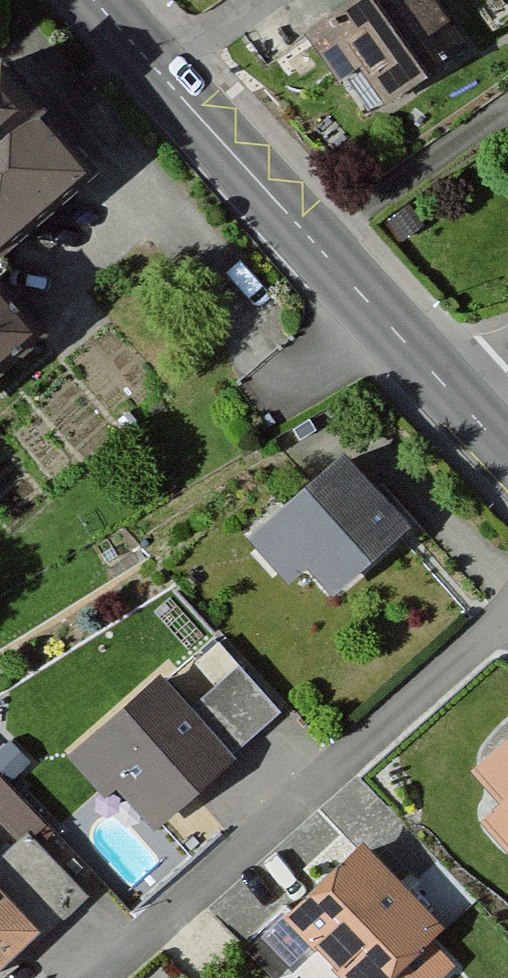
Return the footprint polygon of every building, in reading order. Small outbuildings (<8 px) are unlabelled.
[(308,47),(338,86),(357,71),(386,108),(467,46),(432,0),(370,0),(308,47)] [(87,171),(0,65),(0,242),(87,171)] [(0,303),(0,356),(27,333),(0,303)] [(337,452),(244,538),(282,590),(305,576),(335,603),(409,531),(337,452)] [(188,713),(152,681),(64,757),(100,800),(111,789),(153,831),(280,719),(240,675),(188,713)] [(470,775),(497,806),(479,821),(507,854),(507,741),(470,775)] [(276,922),(332,977),(446,977),(453,972),(428,947),(445,931),(358,842),(276,922)] [(37,937),(0,897),(0,971),(37,937)]
